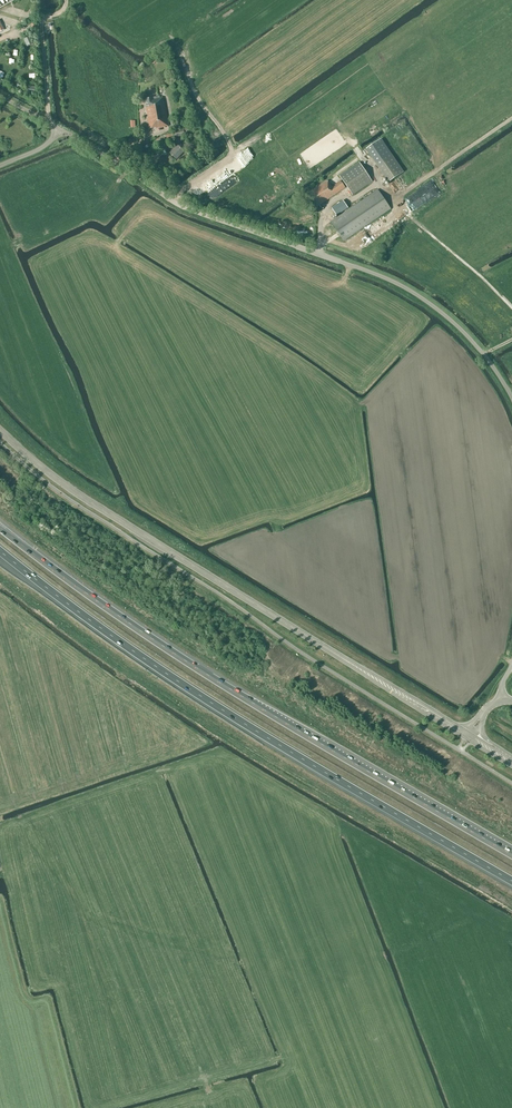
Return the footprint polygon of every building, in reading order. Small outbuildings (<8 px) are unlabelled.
[(147,117),(149,129),(151,128),(155,127),(156,128),(166,126),(168,126),(169,126),(163,97),(152,100),(152,98),(146,99),(147,106),(146,106),(148,117),(147,117)] [(184,129),(165,133),(166,139),(168,139),(169,142),(174,140),(174,137),(185,135),(184,129)] [(366,149),(388,182),(403,172),(381,139),(366,149)] [(176,159),(183,151),(178,146),(170,154),(176,159)] [(372,181),(359,162),(339,176),(352,195),(372,181)] [(233,175),(211,192),(215,197),(230,186),(227,183),(230,181),(231,182),(235,179),(233,175)] [(307,195),(315,208),(345,188),(340,181),(332,186),(331,184),(330,185),(327,181),(307,195)] [(433,181),(405,198),(408,204),(431,190),(435,196),(440,193),(433,181)] [(344,241),(391,209),(378,190),(331,222),(344,241)] [(332,208),(337,216),(348,208),(343,201),(332,208)]
